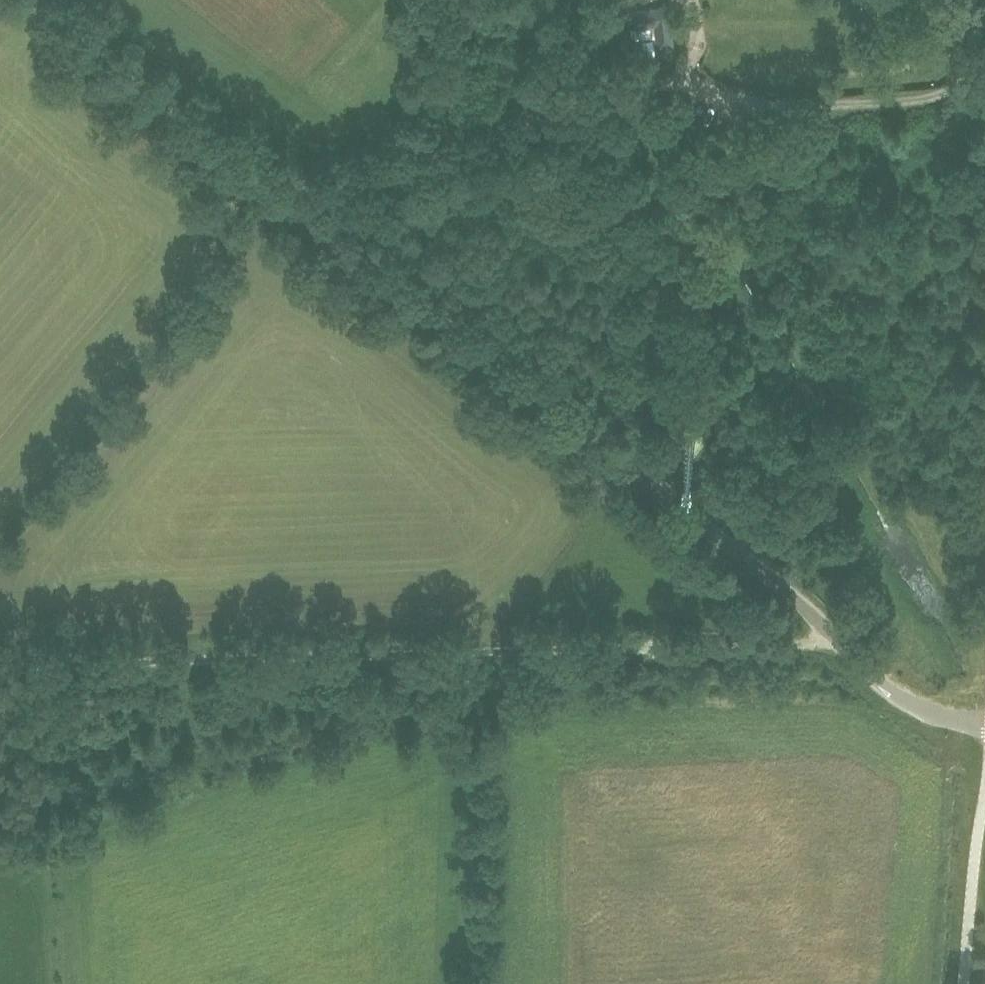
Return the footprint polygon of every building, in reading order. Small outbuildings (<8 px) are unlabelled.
[(751,606),(747,610),(751,614),(755,610),(751,606)]
